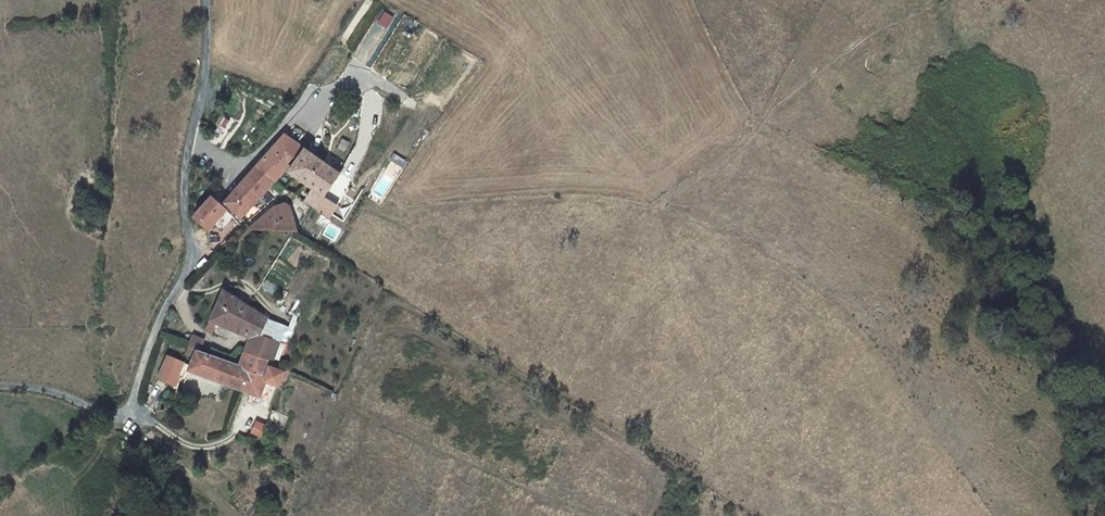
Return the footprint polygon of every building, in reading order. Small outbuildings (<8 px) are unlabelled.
[(384,15),(380,24),(388,28),(392,19),(384,15)] [(313,189),(306,200),(317,208),(341,177),(307,151),(285,135),(256,166),(277,180),(287,171),(288,172),(313,189)] [(239,218),(277,180),(256,166),(223,201),(239,218)] [(191,217),(205,230),(224,209),(211,196),(191,217)] [(251,227),(253,229),(294,233),(289,204),(284,201),(270,209),(251,227)] [(245,354),(271,366),(280,345),(262,338),(269,322),(260,316),(227,293),(206,335),(212,337),(217,326),(252,341),(245,354)] [(187,347),(197,352),(200,349),(205,338),(200,336),(198,339),(193,337),(187,347)] [(178,377),(184,362),(161,352),(151,375),(175,386),(178,377)] [(197,352),(191,365),(189,371),(239,391),(246,374),(238,368),(197,352)] [(246,374),(239,391),(258,398),(265,383),(278,389),(281,382),(285,384),(289,375),(271,366),(245,354),(238,368),(246,374)] [(185,380),(189,371),(191,365),(184,362),(178,377),(185,380)] [(251,422),(246,432),(259,438),(266,428),(277,434),(284,419),(266,410),(259,425),(251,422)]
